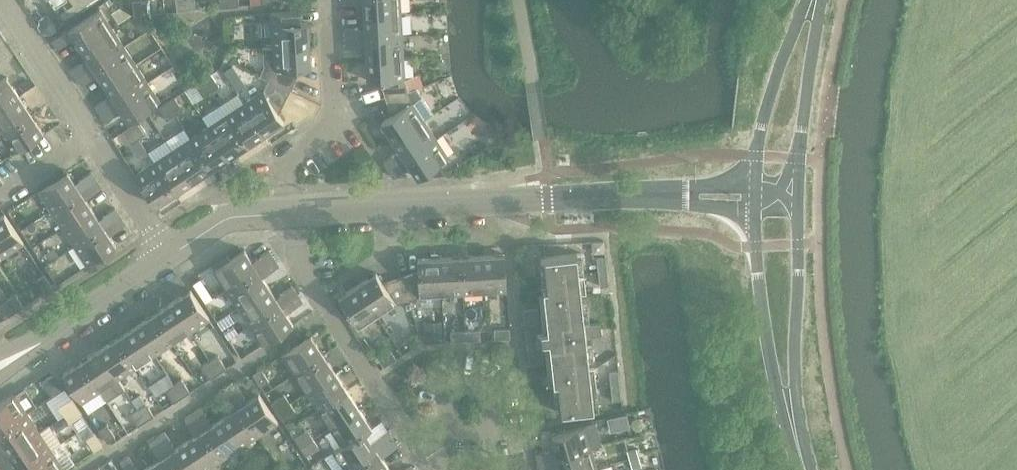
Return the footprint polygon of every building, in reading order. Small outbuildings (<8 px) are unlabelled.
[(64,21),(83,9),(77,0),(50,0),(64,21)] [(83,9),(96,0),(77,0),(83,9)] [(142,0),(136,0),(133,0),(134,15),(144,14),(142,0)] [(144,14),(153,13),(152,0),(142,0),(144,14)] [(186,0),(176,0),(177,11),(187,10),(186,0)] [(187,10),(196,9),(196,0),(186,0),(187,10)] [(344,4),(364,3),(365,15),(401,13),(401,0),(344,0),(344,4)] [(69,29),(82,48),(113,28),(100,9),(69,29)] [(271,12),(273,46),(310,44),(309,21),(302,22),(301,10),(271,12)] [(401,13),(365,15),(366,36),(403,34),(401,13)] [(361,27),(346,28),(346,37),(361,37),(361,27)] [(113,28),(82,48),(94,66),(125,46),(113,28)] [(65,32),(53,40),(58,48),(71,40),(65,32)] [(361,37),(346,37),(347,47),(366,46),(367,58),(404,56),(403,34),(366,36),(361,37)] [(275,69),(269,79),(291,90),(302,67),(311,66),(310,44),(273,46),(275,69)] [(125,46),(94,66),(106,84),(136,64),(125,46)] [(404,56),(367,58),(368,80),(380,80),(386,97),(409,90),(405,78),(404,56)] [(72,69),(77,77),(90,69),(84,61),(72,69)] [(232,63),(224,69),(231,81),(240,75),(232,63)] [(136,64),(106,84),(117,102),(148,82),(136,64)] [(90,69),(77,77),(82,85),(95,77),(90,69)] [(211,73),(203,78),(211,91),(220,86),(211,73)] [(20,95),(7,77),(0,81),(0,108),(20,95)] [(211,91),(203,78),(195,84),(203,96),(211,91)] [(264,90),(245,102),(265,133),(284,121),(279,113),(291,90),(269,79),(264,90)] [(148,82),(117,102),(130,121),(161,101),(148,82)] [(392,115),(382,121),(394,140),(425,120),(435,114),(417,87),(409,90),(386,97),(392,115)] [(0,108),(0,133),(1,134),(31,113),(20,95),(0,108)] [(96,105),(101,113),(113,105),(108,97),(96,105)] [(175,97),(167,102),(175,115),(183,109),(175,97)] [(175,115),(167,102),(159,107),(167,120),(175,115)] [(245,102),(227,114),(247,145),(265,133),(245,102)] [(113,105),(101,113),(106,121),(119,113),(113,105)] [(31,113),(1,134),(13,153),(44,132),(31,113)] [(227,114),(209,126),(229,157),(247,145),(227,114)] [(139,120),(131,126),(139,138),(147,133),(139,120)] [(401,150),(384,161),(389,169),(402,161),(406,158),(437,138),(425,120),(394,140),(401,150)] [(139,138),(131,126),(123,131),(131,144),(139,138)] [(209,126),(191,138),(211,169),(229,157),(209,126)] [(191,138),(173,150),(193,181),(211,169),(191,138)] [(402,161),(389,169),(395,177),(411,166),(418,177),(449,157),(437,138),(406,158),(402,161)] [(173,150),(155,162),(175,192),(193,181),(173,150)] [(175,192),(155,162),(136,174),(156,205),(175,192)] [(79,180),(84,188),(97,180),(92,171),(79,180)] [(39,191),(52,209),(80,190),(68,172),(39,191)] [(97,180),(84,188),(90,196),(102,188),(97,180)] [(80,190),(52,209),(63,227),(92,208),(80,190)] [(92,208),(63,227),(75,246),(104,227),(92,208)] [(103,216),(108,224),(121,216),(115,208),(103,216)] [(0,217),(0,247),(5,255),(24,243),(5,214),(0,217)] [(121,216),(108,224),(113,232),(126,224),(121,216)] [(104,227),(75,246),(88,264),(117,245),(104,227)] [(55,248),(46,253),(51,261),(60,256),(55,248)] [(214,270),(227,289),(274,258),(269,250),(252,261),(245,250),(214,270)] [(551,346),(555,381),(558,412),(600,407),(595,367),(590,368),(587,337),(602,335),(601,323),(586,325),(582,294),(587,293),(583,253),(541,257),(548,323),(540,325),(540,321),(525,323),(527,329),(530,329),(532,345),(529,345),(528,351),(543,350),(543,345),(551,346)] [(505,254),(483,255),(485,292),(508,291),(505,254)] [(483,255),(462,257),(464,293),(485,292),(483,255)] [(597,256),(599,271),(607,270),(606,255),(597,256)] [(462,257),(440,258),(442,295),(464,293),(462,257)] [(274,258),(227,289),(239,307),(269,287),(263,277),(279,266),(274,258)] [(418,271),(401,277),(408,300),(420,296),(442,295),(440,258),(418,259),(418,271)] [(607,270),(599,271),(600,286),(609,285),(607,270)] [(377,273),(358,285),(378,316),(397,303),(408,300),(401,277),(383,283),(377,273)] [(53,287),(45,274),(37,280),(45,292),(53,287)] [(378,316),(358,285),(339,297),(359,328),(378,316)] [(280,294),(285,302),(298,294),(293,286),(280,294)] [(269,287),(239,307),(250,325),(281,305),(269,287)] [(191,290),(172,302),(191,331),(210,319),(191,290)] [(16,293),(8,299),(16,311),(24,306),(16,293)] [(298,294),(285,302),(291,310),(303,302),(298,294)] [(8,299),(0,304),(8,317),(16,311),(8,299)] [(172,302),(154,314),(173,343),(191,331),(172,302)] [(281,305),(250,325),(263,344),(294,323),(281,305)] [(524,309),(525,316),(539,314),(538,308),(524,309)] [(154,314),(136,326),(155,355),(173,343),(154,314)] [(539,314),(525,316),(525,323),(540,321),(539,314)] [(442,321),(425,322),(425,338),(442,338),(442,321)] [(136,326),(118,338),(137,367),(155,355),(136,326)] [(495,329),(495,339),(510,338),(510,328),(495,329)] [(481,330),(466,331),(466,340),(481,339),(481,330)] [(466,340),(466,331),(451,331),(452,341),(466,340)] [(283,354),(295,373),(324,354),(312,335),(283,354)] [(118,338),(100,350),(119,378),(137,367),(118,338)] [(100,350),(82,361),(101,390),(119,378),(100,350)] [(379,359),(385,367),(397,359),(392,350),(379,359)] [(528,351),(529,358),(544,356),(543,350),(528,351)] [(324,354),(295,373),(307,391),(336,372),(324,354)] [(218,355),(210,360),(219,373),(227,368),(218,355)] [(544,356),(529,358),(530,365),(544,363),(544,356)] [(219,373),(210,360),(202,366),(211,378),(219,373)] [(101,390),(82,361),(63,374),(82,403),(101,390)] [(253,374),(258,381),(262,386),(270,381),(262,368),(253,374)] [(610,371),(611,386),(620,385),(618,370),(610,371)] [(336,372),(307,391),(319,409),(348,390),(336,372)] [(56,374),(45,381),(43,382),(49,390),(61,382),(56,374)] [(182,379),(174,384),(182,397),(190,391),(182,379)] [(182,397),(174,384),(166,389),(174,402),(182,397)] [(238,384),(230,389),(238,402),(246,397),(238,384)] [(620,385),(611,386),(613,400),(622,399),(620,385)] [(238,402),(230,389),(221,395),(230,407),(238,402)] [(348,390),(319,409),(331,427),(360,408),(348,390)] [(28,413),(15,394),(0,404),(0,431),(28,413)] [(259,394),(240,406),(260,435),(278,423),(259,394)] [(272,402),(278,410),(290,402),(285,394),(272,402)] [(59,406),(65,414),(77,406),(72,398),(59,406)] [(290,402),(278,410),(283,418),(295,410),(290,402)] [(146,403),(138,408),(146,420),(154,415),(146,403)] [(77,406),(65,414),(70,422),(82,414),(77,406)] [(240,406),(222,418),(241,447),(260,435),(240,406)] [(146,420),(138,408),(130,413),(138,426),(146,420)] [(193,413),(204,430),(223,459),(241,447),(222,418),(212,424),(201,408),(193,413)] [(360,408),(331,427),(342,444),(343,445),(365,430),(365,431),(372,427),(360,408)] [(0,431),(0,438),(9,451),(40,431),(28,413),(0,431)] [(186,441),(205,469),(206,469),(223,459),(204,430),(193,413),(185,418),(196,435),(186,441)] [(65,414),(52,422),(58,430),(70,422),(65,414)] [(40,431),(9,451),(21,469),(52,449),(51,449),(61,442),(50,424),(40,431)] [(108,424),(99,429),(108,442),(116,436),(108,424)] [(552,436),(558,457),(591,448),(585,426),(552,436)] [(296,439),(301,447),(314,438),(309,430),(296,439)] [(343,445),(342,444),(333,450),(346,469),(377,449),(365,431),(365,430),(343,445)] [(375,438),(380,446),(393,438),(388,430),(375,438)] [(165,431),(157,437),(166,449),(174,444),(165,431)] [(103,445),(94,432),(82,441),(90,453),(103,445)] [(150,465),(153,469),(179,469),(168,453),(166,449),(157,437),(149,442),(160,459),(150,465)] [(314,438),(301,447),(307,455),(319,446),(314,438)] [(393,438),(380,446),(386,454),(398,446),(393,438)] [(168,453),(179,469),(205,469),(186,441),(168,453)] [(21,469),(60,469),(64,468),(64,469),(75,462),(62,442),(52,449),(21,469)] [(636,446),(628,449),(630,458),(638,455),(636,446)] [(558,457),(562,469),(591,469),(597,468),(591,448),(558,457)] [(346,469),(383,469),(388,467),(377,449),(346,469)] [(537,453),(539,463),(554,458),(551,449),(537,453)] [(120,461),(126,469),(134,469),(137,468),(129,455),(120,461)] [(638,455),(630,458),(633,466),(641,464),(638,455)] [(539,463),(541,469),(548,469),(556,468),(554,458),(539,463)]
